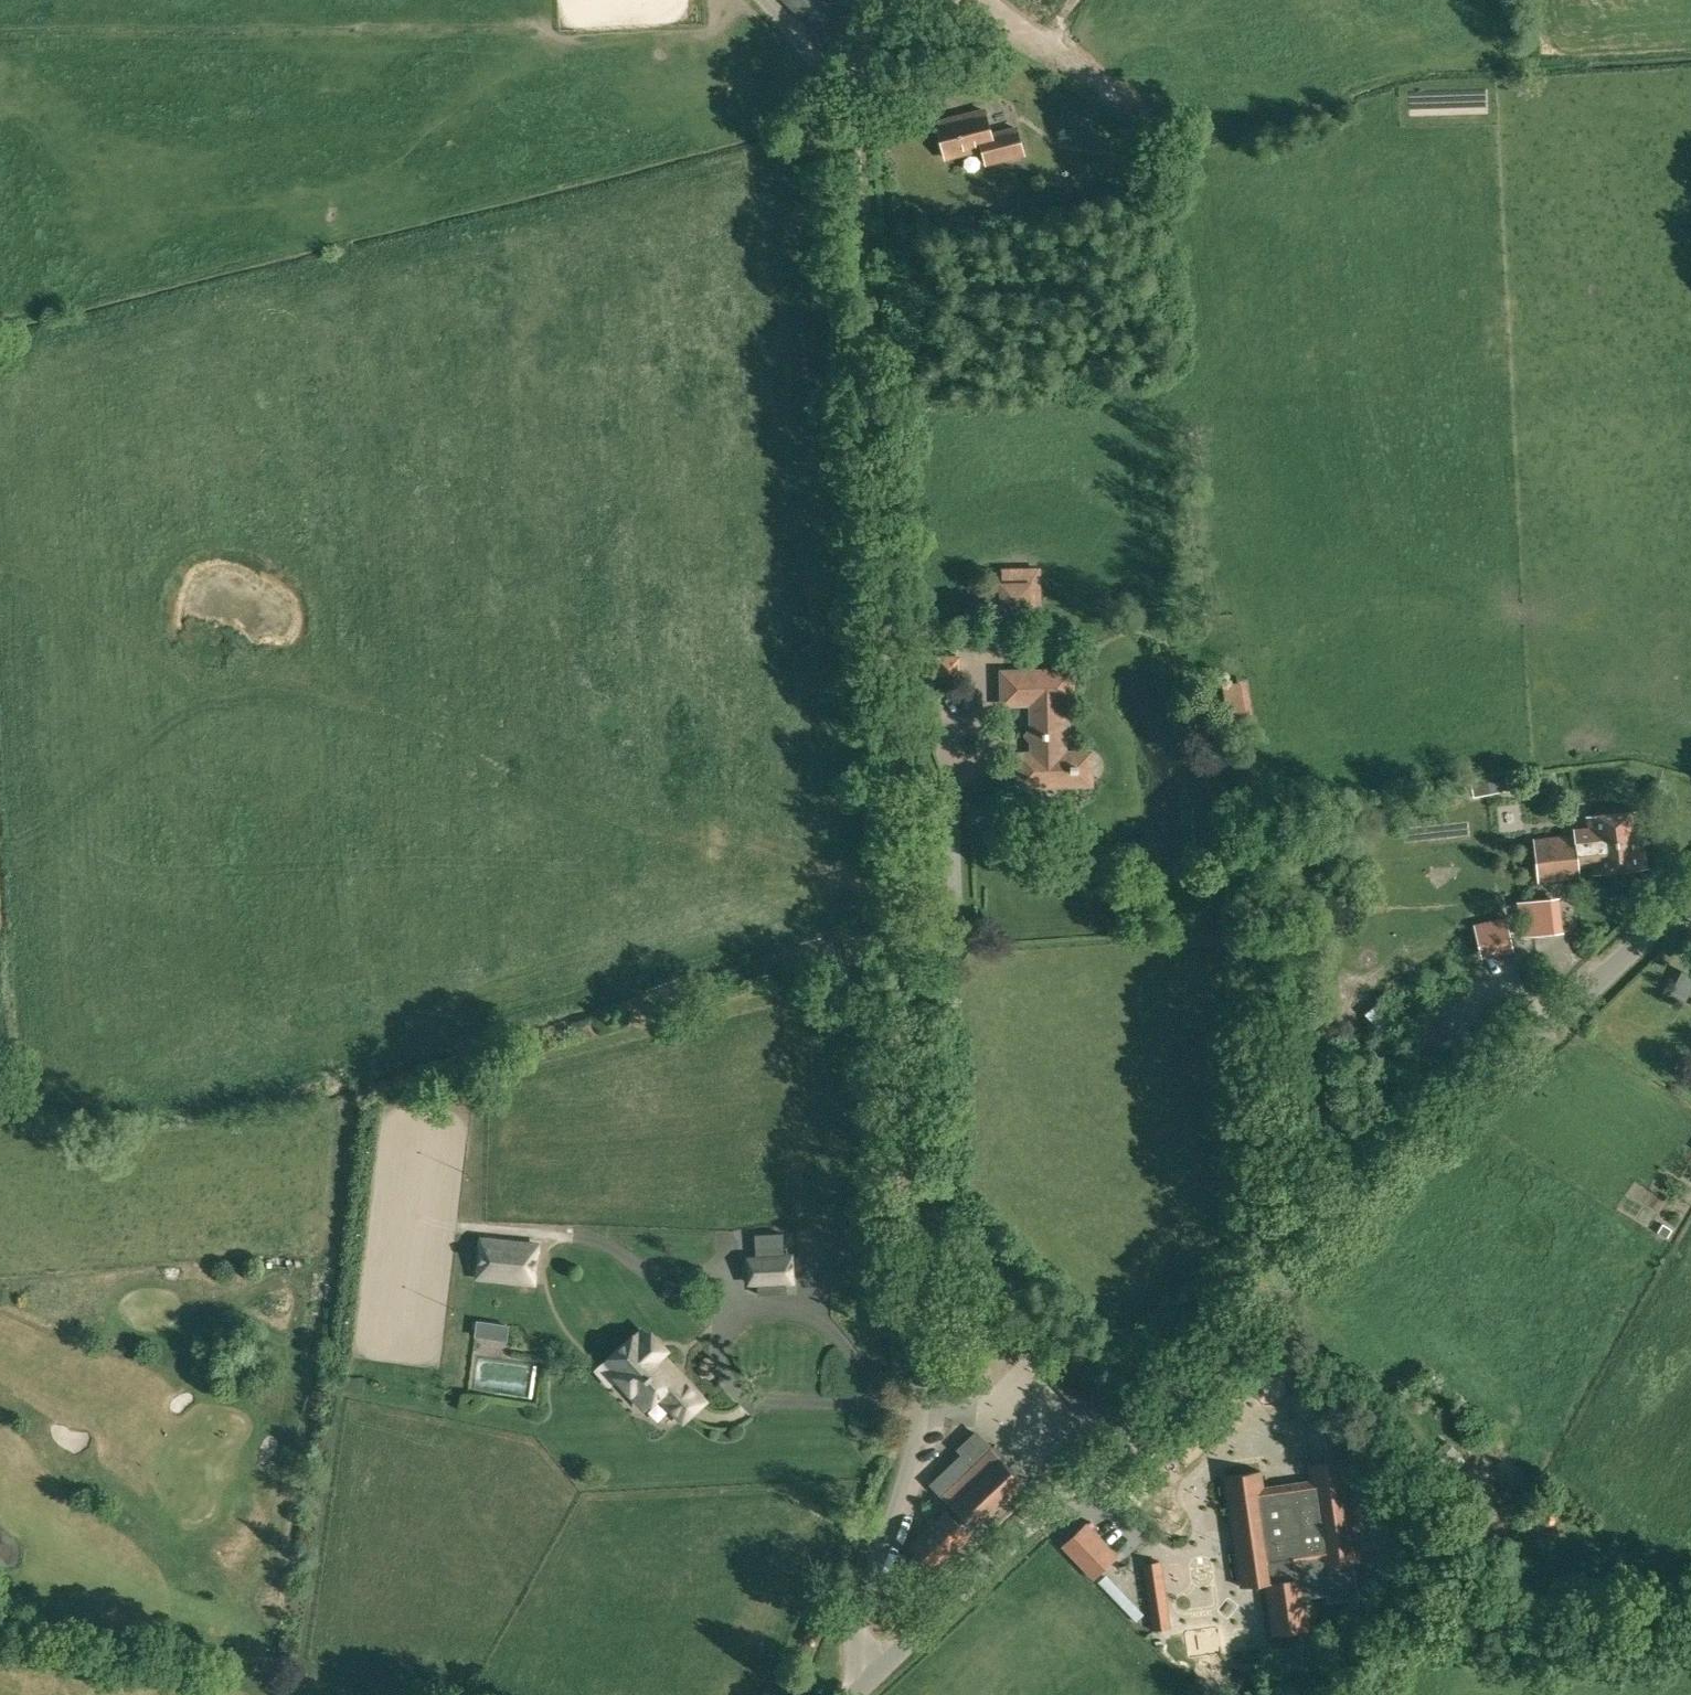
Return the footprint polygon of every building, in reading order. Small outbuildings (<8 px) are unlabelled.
[(849,0),(784,0),(816,31),(811,35),(830,53),(866,16),(849,0)] [(1023,154),(1016,128),(991,134),(984,110),(937,122),(946,157),(983,148),(987,163),(1023,154)] [(1030,583),(1002,584),(1002,602),(1030,602),(1030,583)] [(959,674),(959,657),(928,658),(928,675),(959,674)] [(1091,753),(1075,754),(1066,754),(1062,701),(1071,701),(1071,672),(1004,673),(1005,702),(1033,702),(1034,728),(1031,728),(1027,730),(1025,735),(1027,740),(1032,742),(1034,741),(1035,754),(1020,755),(1021,784),(1076,783),(1093,782),(1091,753)] [(1473,797),(1509,790),(1506,776),(1488,780),(1487,778),(1470,782),(1473,797)] [(1588,816),(1589,829),(1594,867),(1595,874),(1646,868),(1639,810),(1588,816)] [(1579,868),(1594,867),(1589,829),(1573,831),(1574,836),(1534,840),(1538,880),(1580,875),(1579,868)] [(1531,934),(1561,931),(1556,898),(1527,901),(1531,934)] [(756,1235),(757,1259),(751,1259),(752,1282),(758,1281),(759,1294),(786,1293),(785,1280),(792,1280),(791,1257),(784,1258),(783,1234),(756,1235)] [(538,1243),(482,1237),(479,1271),(534,1277),(538,1243)] [(705,1402),(697,1394),(640,1330),(604,1363),(644,1407),(656,1396),(682,1423),(705,1402)] [(1088,1402),(1052,1363),(1044,1370),(1079,1409),(1088,1402)] [(932,1484),(942,1495),(975,1529),(1000,1504),(1024,1482),(977,1432),(959,1449),(970,1460),(964,1466),(961,1469),(954,1462),(932,1484)] [(1448,1440),(1416,1468),(1435,1488),(1466,1460),(1448,1440)] [(1241,1587),(1266,1583),(1273,1634),(1309,1629),(1305,1598),(1327,1595),(1328,1602),(1359,1598),(1354,1562),(1359,1562),(1345,1459),(1310,1464),(1312,1481),(1264,1487),(1261,1471),(1226,1476),(1241,1587)] [(969,1534),(947,1512),(912,1545),(934,1568),(969,1534)] [(1086,1524),(1063,1545),(1094,1577),(1117,1556),(1086,1524)] [(1143,1562),(1153,1630),(1171,1629),(1161,1560),(1143,1562)]
